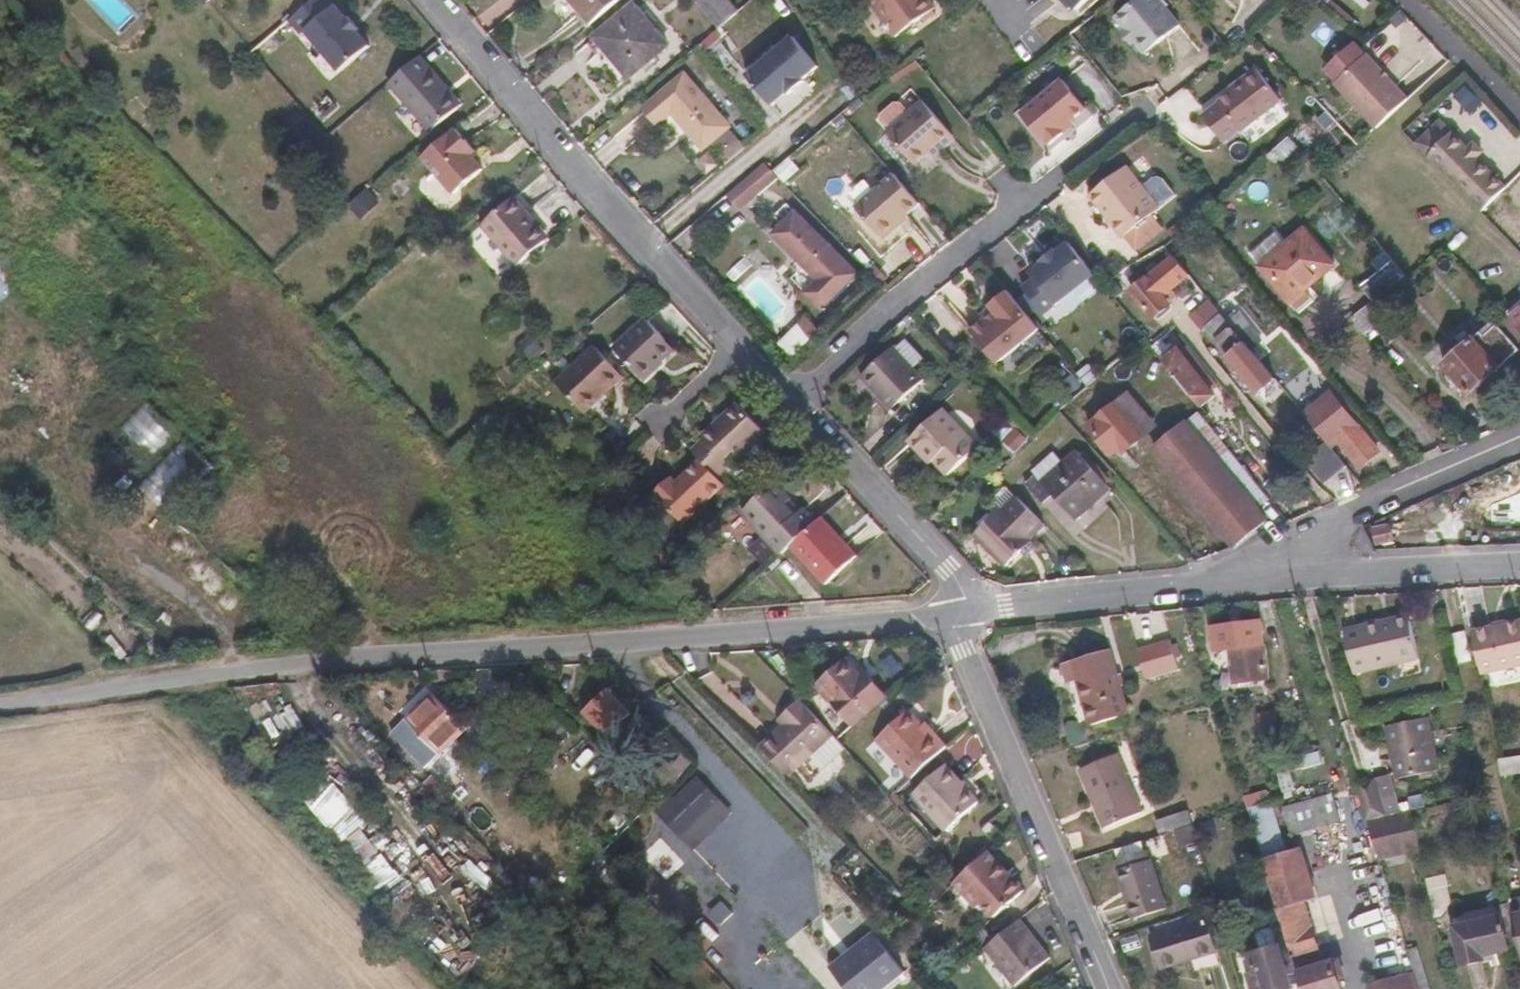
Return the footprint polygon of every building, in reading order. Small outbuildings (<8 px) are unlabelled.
[(332,0),(315,0),(292,19),(304,35),(307,32),(340,71),(370,46),(355,30),(358,27),(350,16),(347,18),(332,0)] [(619,0),(571,0),(591,24),(619,0)] [(719,27),(740,9),(731,0),(700,0),(698,2),(719,27)] [(885,17),(884,23),(888,30),(895,30),(898,34),(936,5),(933,0),(872,0),(885,17)] [(1074,9),(1082,0),(1066,0),(1074,9)] [(1110,20),(1120,33),(1130,45),(1140,57),(1175,29),(1152,0),(1136,0),(1110,20)] [(670,45),(635,3),(595,36),(631,78),(670,45)] [(775,42),(745,5),(740,9),(719,27),(750,63),(775,42)] [(1127,48),(1130,45),(1120,33),(1117,36),(1127,48)] [(793,37),(748,76),(773,106),(788,93),(789,95),(805,82),(803,80),(818,66),(793,37)] [(419,52),(387,79),(428,127),(456,103),(440,84),(443,80),(419,52)] [(1364,52),(1345,72),(1354,81),(1387,114),(1405,96),(1364,52)] [(731,126),(700,89),(685,72),(643,107),(658,125),(673,112),(705,149),(711,144),(719,153),(737,136),(730,127),(731,126)] [(1252,72),(1230,88),(1233,92),(1228,96),(1215,105),(1216,106),(1235,133),(1276,104),(1252,72)] [(1334,82),(1342,91),(1354,81),(1345,72),(1334,82)] [(460,100),(443,80),(440,84),(456,103),(460,100)] [(1061,81),(1020,115),(1044,144),(1046,143),(1049,146),(1063,135),(1060,132),(1071,123),(1085,111),(1061,81)] [(1354,81),(1342,91),(1374,127),(1387,114),(1354,81)] [(954,133),(922,99),(887,132),(915,162),(927,152),(936,143),(939,147),(954,133)] [(1235,133),(1216,106),(1199,118),(1218,146),(1235,133)] [(1436,125),(1422,111),(1404,128),(1418,142),(1436,125)] [(1317,134),(1307,121),(1290,136),(1300,149),(1317,134)] [(1074,126),(1071,123),(1060,132),(1063,135),(1074,126)] [(473,148),(453,126),(420,154),(452,192),(481,168),(468,152),(473,148)] [(1425,154),(1461,190),(1480,210),(1491,200),(1505,185),(1450,129),(1425,154)] [(936,143),(927,152),(930,155),(939,147),(936,143)] [(757,196),(777,178),(772,172),(763,163),(743,180),(757,196)] [(1112,221),(1109,223),(1121,239),(1157,210),(1156,209),(1140,189),(1124,168),(1088,196),(1102,215),(1106,212),(1112,221)] [(921,205),(894,175),(857,209),(885,241),(902,226),(899,224),(921,205)] [(1151,180),(1140,189),(1156,209),(1173,196),(1160,181),(1156,180),(1151,180)] [(527,209),(515,194),(483,220),(518,262),(545,238),(523,212),(527,209)] [(550,234),(527,209),(523,212),(545,238),(550,234)] [(823,310),(858,274),(797,212),(775,234),(820,280),(807,293),(823,310)] [(1102,215),(1109,223),(1112,221),(1106,212),(1102,215)] [(1273,255),(1263,243),(1252,253),(1261,264),(1260,266),(1300,313),(1314,301),(1306,290),(1336,265),(1305,228),(1273,255)] [(1034,277),(1023,285),(1046,314),(1097,275),(1069,241),(1057,251),(1056,249),(1038,263),(1039,265),(1030,272),(1034,277)] [(1164,294),(1189,274),(1175,256),(1147,279),(1167,304),(1169,302),(1164,294)] [(1363,285),(1375,300),(1406,275),(1393,259),(1363,285)] [(1167,304),(1147,279),(1134,290),(1154,316),(1168,305),(1167,304)] [(1039,331),(1008,293),(991,306),(992,308),(995,312),(986,320),(972,332),(998,364),(1039,331)] [(1391,324),(1374,301),(1352,318),(1368,336),(1375,330),(1379,334),(1391,324)] [(982,316),(986,320),(995,312),(992,308),(982,316)] [(1238,334),(1221,313),(1204,326),(1259,393),(1268,386),(1275,380),(1252,350),(1238,334)] [(650,318),(617,348),(645,378),(677,349),(650,318)] [(807,319),(796,331),(809,344),(820,333),(807,319)] [(1250,324),(1238,334),(1252,350),(1263,341),(1250,324)] [(1485,336),(1482,332),(1443,365),(1469,394),(1519,350),(1498,325),(1485,336)] [(809,344),(796,331),(783,344),(796,358),(809,344)] [(892,349),(862,377),(893,410),(922,381),(909,366),(919,358),(904,342),(894,351),(892,349)] [(587,412),(626,376),(597,346),(558,381),(587,412)] [(1164,359),(1202,407),(1216,396),(1178,348),(1164,359)] [(1275,380),(1268,386),(1319,449),(1326,442),(1305,416),(1275,380)] [(1326,442),(1330,446),(1338,440),(1361,467),(1380,451),(1333,394),(1305,416),(1326,442)] [(1115,404),(1089,426),(1113,455),(1122,447),(1127,452),(1144,437),(1115,404)] [(127,476),(167,438),(140,409),(100,447),(127,476)] [(704,461),(722,480),(770,434),(749,410),(712,444),(707,440),(695,451),(704,461)] [(1269,499),(1203,418),(1199,413),(1187,423),(1258,508),(1269,499)] [(976,452),(940,414),(910,443),(926,459),(930,456),(937,464),(949,477),(976,452)] [(1258,508),(1187,423),(1155,450),(1235,546),(1266,519),(1258,508)] [(1326,442),(1319,449),(1304,461),(1324,485),(1346,466),(1330,446),(1326,442)] [(1049,476),(1042,469),(1025,483),(1043,504),(1055,494),(1077,519),(1111,489),(1077,451),(1049,476)] [(930,456),(926,459),(934,467),(937,464),(930,456)] [(722,480),(704,461),(678,485),(675,481),(656,498),(685,528),(728,487),(722,480)] [(744,513),(782,555),(793,546),(817,524),(804,511),(802,513),(796,518),(786,506),(791,501),(776,484),(744,513)] [(1041,521),(1014,493),(998,509),(996,506),(971,531),(1003,563),(1028,539),(1026,536),(1041,521)] [(802,513),(791,501),(786,506),(796,518),(802,513)] [(1507,505),(1508,525),(1519,525),(1519,505),(1507,505)] [(857,558),(822,519),(817,524),(793,546),(828,584),(857,558)] [(1026,536),(1028,539),(1030,541),(1045,525),(1041,521),(1026,536)] [(1390,524),(1376,529),(1382,544),(1396,539),(1390,524)] [(1262,621),(1212,628),(1215,651),(1231,649),(1236,684),(1270,680),(1262,621)] [(1386,622),(1345,631),(1354,672),(1419,658),(1410,623),(1388,628),(1386,622)] [(1473,631),(1483,674),(1519,667),(1519,622),(1473,631)] [(1111,650),(1072,661),(1091,725),(1129,713),(1111,650)] [(851,728),(886,696),(871,679),(865,684),(859,677),(843,661),(814,688),(851,728)] [(865,684),(871,679),(865,672),(859,677),(865,684)] [(630,714),(608,690),(585,714),(607,737),(630,714)] [(424,737),(418,742),(435,760),(466,729),(433,694),(408,718),(424,737)] [(784,775),(830,734),(797,698),(778,715),(785,722),(757,748),(784,775)] [(877,738),(912,778),(947,746),(935,732),(931,735),(925,729),(908,710),(877,738)] [(1276,711),(1258,715),(1260,725),(1279,721),(1276,711)] [(1427,718),(1387,727),(1399,779),(1438,770),(1427,718)] [(929,725),(925,729),(931,735),(935,732),(929,725)] [(1142,812),(1117,753),(1080,769),(1104,828),(1142,812)] [(654,777),(667,790),(694,764),(684,754),(671,767),(668,764),(654,777)] [(1519,771),(1519,756),(1502,758),(1505,773),(1519,771)] [(947,765),(914,794),(947,832),(980,802),(947,765)] [(444,767),(424,785),(434,795),(452,776),(444,767)] [(628,810),(612,774),(598,782),(613,816),(628,810)] [(1356,785),(1366,818),(1402,811),(1391,775),(1356,785)] [(734,812),(697,776),(657,809),(692,850),(734,812)] [(340,785),(313,800),(336,843),(363,829),(340,785)] [(1332,792),(1283,807),(1290,830),(1300,834),(1340,822),(1332,792)] [(1263,858),(1283,853),(1268,803),(1248,808),(1263,858)] [(1378,854),(1418,845),(1410,809),(1402,811),(1366,818),(1376,850),(1378,854)] [(1156,820),(1160,834),(1185,827),(1193,824),(1189,810),(1156,820)] [(984,831),(993,841),(1001,835),(991,823),(984,831)] [(1193,824),(1185,827),(1189,843),(1198,840),(1193,824)] [(1144,839),(1112,849),(1118,869),(1151,859),(1144,839)] [(1304,988),(1343,988),(1334,961),(1326,963),(1322,949),(1319,950),(1304,900),(1313,897),(1298,849),(1283,853),(1263,858),(1304,988)] [(990,851),(961,878),(997,917),(1026,890),(990,851)] [(1151,859),(1118,869),(1134,918),(1167,909),(1151,859)] [(1445,875),(1427,879),(1434,912),(1447,909),(1452,901),(1445,875)] [(1419,988),(1426,988),(1432,987),(1405,900),(1393,904),(1414,974),(1419,988)] [(1221,919),(1230,949),(1243,945),(1235,915),(1221,919)] [(1510,950),(1501,915),(1455,927),(1464,964),(1486,958),(1485,956),(1510,950)] [(1050,957),(1020,920),(986,948),(1016,985),(1050,957)] [(1206,920),(1150,937),(1159,967),(1215,951),(1206,920)] [(992,938),(983,927),(963,943),(971,954),(992,938)] [(1292,987),(1281,946),(1280,946),(1275,930),(1270,928),(1260,931),(1257,935),(1262,951),(1252,955),(1256,971),(1249,973),(1254,988),(1285,988),(1292,987)] [(874,933),(863,942),(873,952),(883,943),(874,933)] [(831,968),(840,979),(873,952),(863,942),(831,968)] [(883,943),(873,952),(886,967),(895,959),(883,943)] [(848,988),(861,988),(886,967),(873,952),(840,979),(848,988)] [(895,959),(886,967),(861,988),(884,988),(905,972),(895,959)] [(938,968),(930,976),(939,987),(948,979),(938,968)] [(1414,974),(1371,985),(1372,988),(1419,988),(1414,974)]
